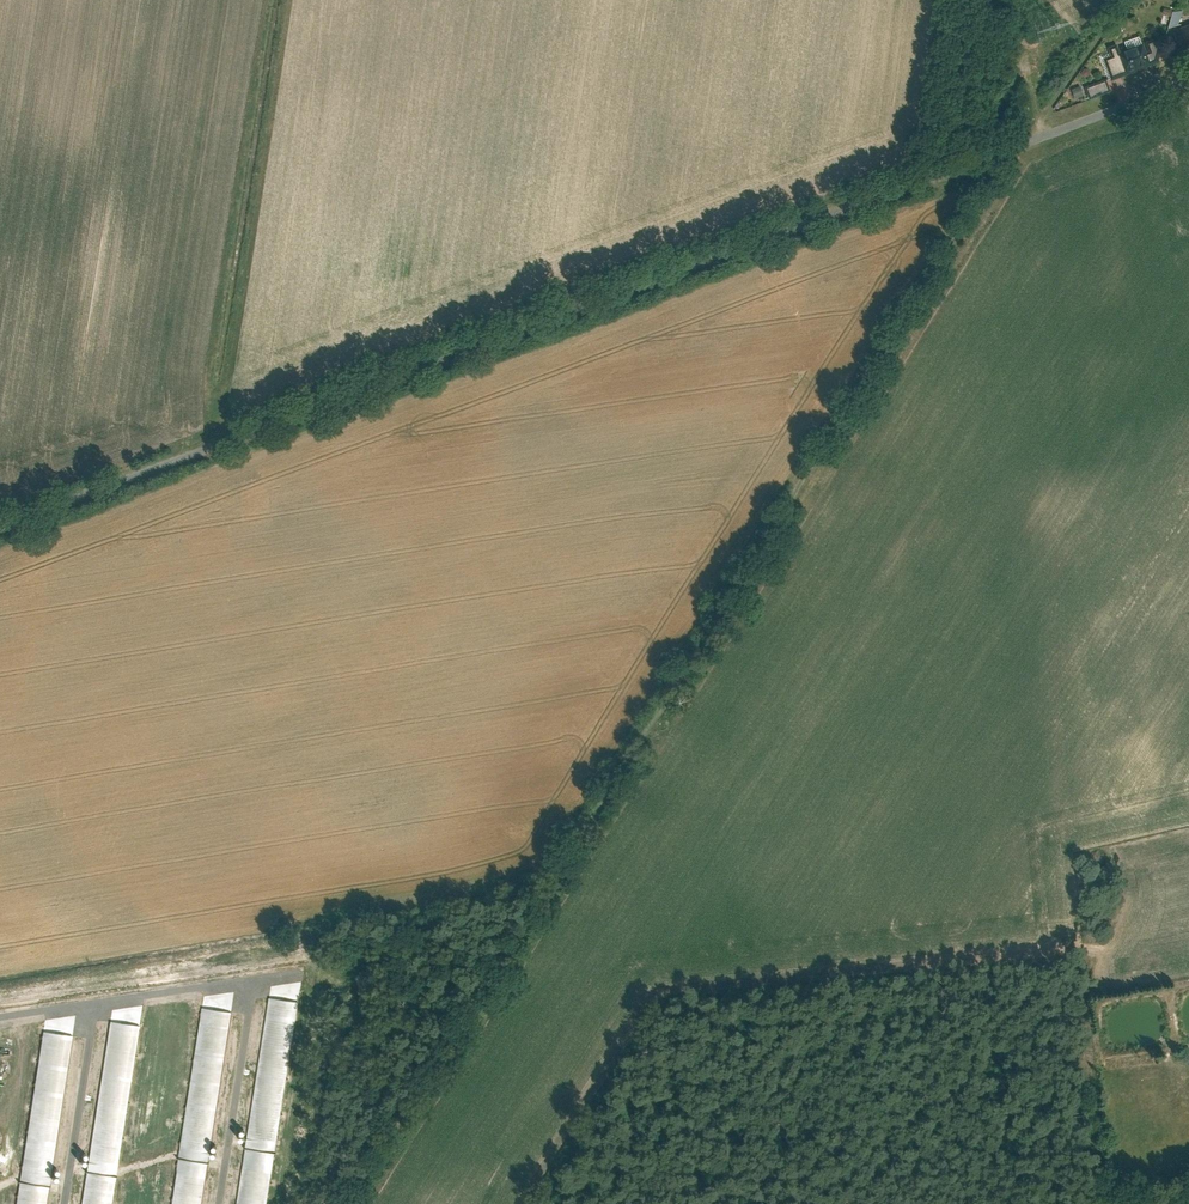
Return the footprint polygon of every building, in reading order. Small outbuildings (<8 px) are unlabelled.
[(1167,35),(1109,58),(1117,80),(1162,63),(1167,35)] [(1111,80),(1089,87),(1093,100),(1115,92),(1111,80)] [(270,997),(238,1203),(269,1203),(299,1002),(270,997)] [(202,1007),(172,1203),(202,1203),(232,1012),(202,1007)] [(109,1020),(82,1203),(112,1203),(139,1025),(109,1020)] [(42,1030),(16,1203),(46,1203),(72,1035),(42,1030)]
